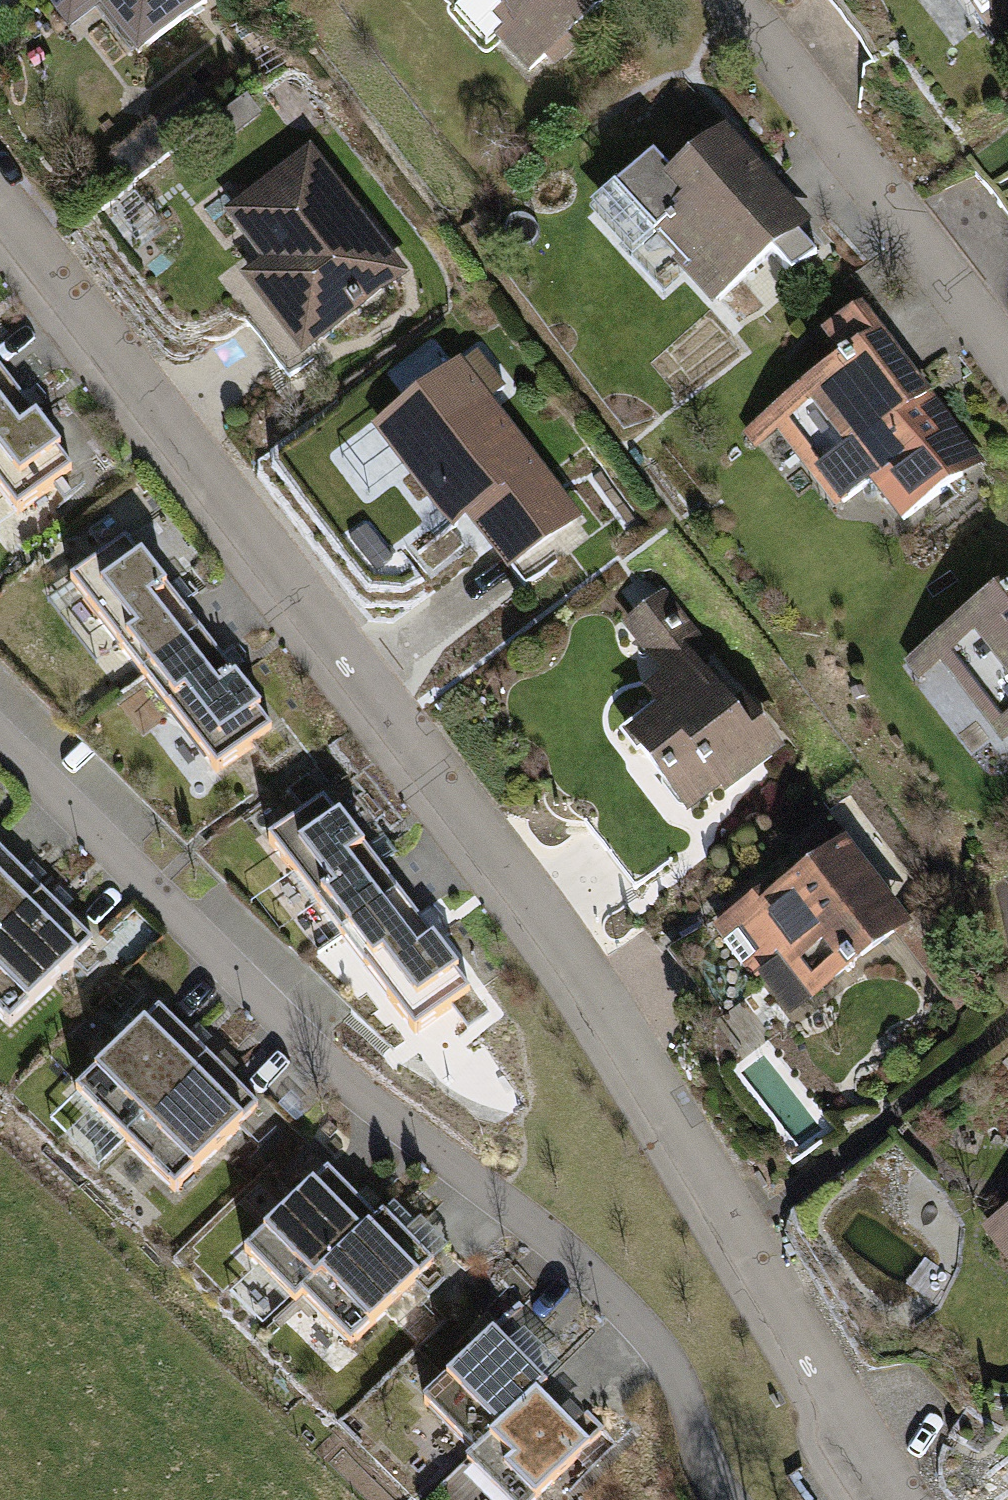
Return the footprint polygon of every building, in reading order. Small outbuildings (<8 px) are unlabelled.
[(213,14),(203,0),(54,0),(74,26),(96,9),(140,68),(213,14)] [(530,78),(626,0),(467,0),(530,78)] [(1007,35),(1007,0),(960,0),(992,46),(1007,35)] [(705,303),(807,215),(718,114),(644,179),(664,201),(636,225),(705,303)] [(294,353),(403,278),(307,142),(218,204),(253,253),(233,267),(294,353)] [(891,514),(970,457),(854,295),(811,325),(833,356),(762,407),(828,500),(863,475),(891,514)] [(8,510),(60,470),(0,392),(0,499),(8,510)] [(516,576),(587,528),(501,401),(409,463),(459,538),(481,524),(516,576)] [(116,537),(61,579),(208,769),(263,726),(116,537)] [(1007,745),(1007,601),(1006,603),(991,583),(894,655),(953,735),(975,719),(999,752),(1007,745)] [(683,814),(779,749),(703,636),(637,680),(652,703),(622,723),(683,814)] [(314,798),(259,841),(415,1040),(471,997),(314,798)] [(773,952),(801,992),(901,921),(833,825),(712,910),(752,967),(773,952)] [(91,945),(0,844),(0,1023),(2,1024),(91,945)] [(161,1184),(248,1108),(158,1006),(71,1082),(161,1184)] [(343,1330),(430,1253),(381,1198),(364,1213),(322,1165),(239,1239),(281,1287),(294,1275),(343,1330)] [(975,1219),(1007,1264),(1007,1195),(975,1219)] [(581,1433),(530,1384),(542,1372),(490,1322),(421,1392),(465,1434),(451,1448),(505,1499),(516,1499),(581,1433)]
